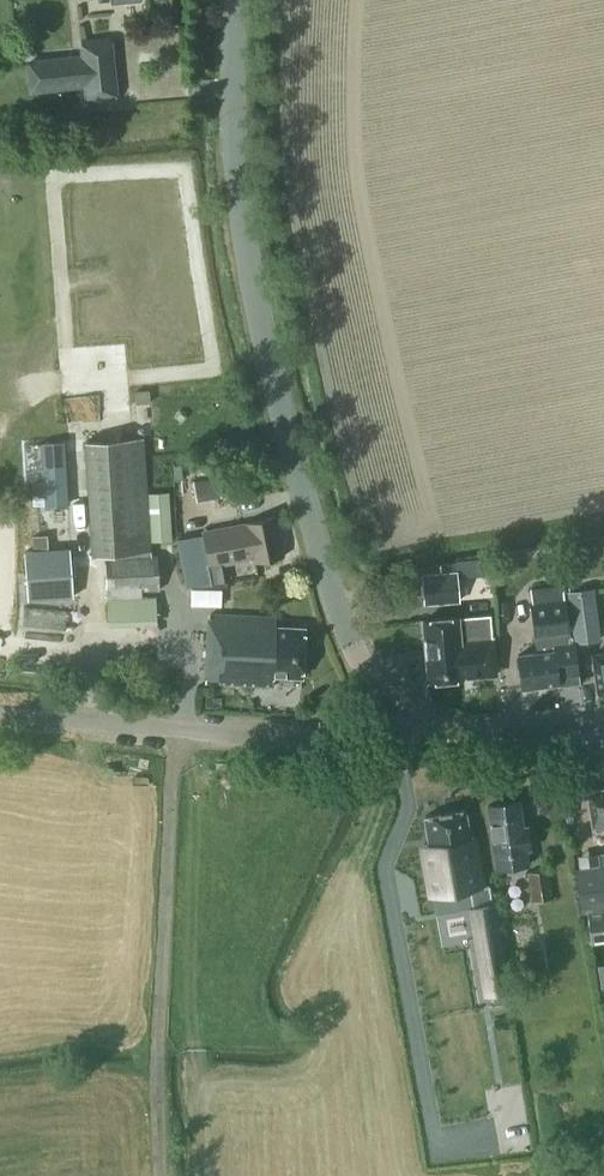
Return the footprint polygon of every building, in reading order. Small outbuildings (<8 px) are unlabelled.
[(86,101),(119,98),(112,35),(80,39),(82,56),(28,62),(31,90),(84,84),(86,101)] [(152,553),(145,436),(85,440),(92,556),(105,555),(109,625),(158,622),(156,596),(142,597),(142,591),(160,590),(158,553),(152,553)] [(44,482),(37,482),(38,494),(44,494),(45,504),(67,503),(63,443),(41,444),(44,482)] [(226,582),(223,564),(255,558),(255,562),(284,556),(275,516),(202,531),(177,536),(184,573),(191,584),(226,582)] [(31,601),(74,599),(71,551),(28,553),(31,601)] [(420,574),(423,603),(456,601),(454,572),(420,574)] [(531,588),(533,604),(532,604),(538,652),(518,654),(522,687),(581,680),(577,645),(572,641),(565,584),(531,588)] [(601,638),(595,587),(568,590),(574,641),(601,638)] [(303,677),(305,627),(277,626),(277,618),(209,615),(206,683),(274,686),(274,675),(303,677)] [(429,679),(495,674),(491,615),(424,620),(429,679)] [(593,653),(597,694),(603,693),(603,652),(593,653)] [(588,790),(593,830),(603,828),(603,787),(588,790)] [(527,849),(531,849),(528,825),(523,826),(520,801),(489,805),(497,870),(529,866),(527,849)] [(510,987),(506,965),(493,882),(484,883),(476,836),(470,837),(465,810),(426,816),(430,844),(424,844),(432,893),(471,886),(488,991),(510,987)] [(577,873),(582,910),(603,907),(603,869),(577,873)] [(531,872),(534,895),(552,894),(550,870),(531,872)] [(588,912),(592,944),(603,942),(603,909),(588,912)]
